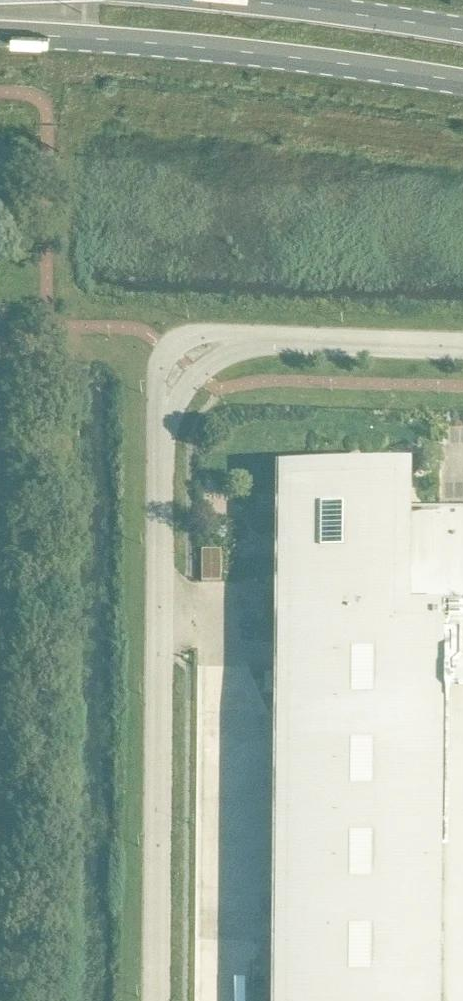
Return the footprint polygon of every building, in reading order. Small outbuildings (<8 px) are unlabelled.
[(278,614),(278,616),(285,616),(282,1000),(462,1000),(462,519),(418,519),(412,483),(286,505),(285,614),(278,614)]
